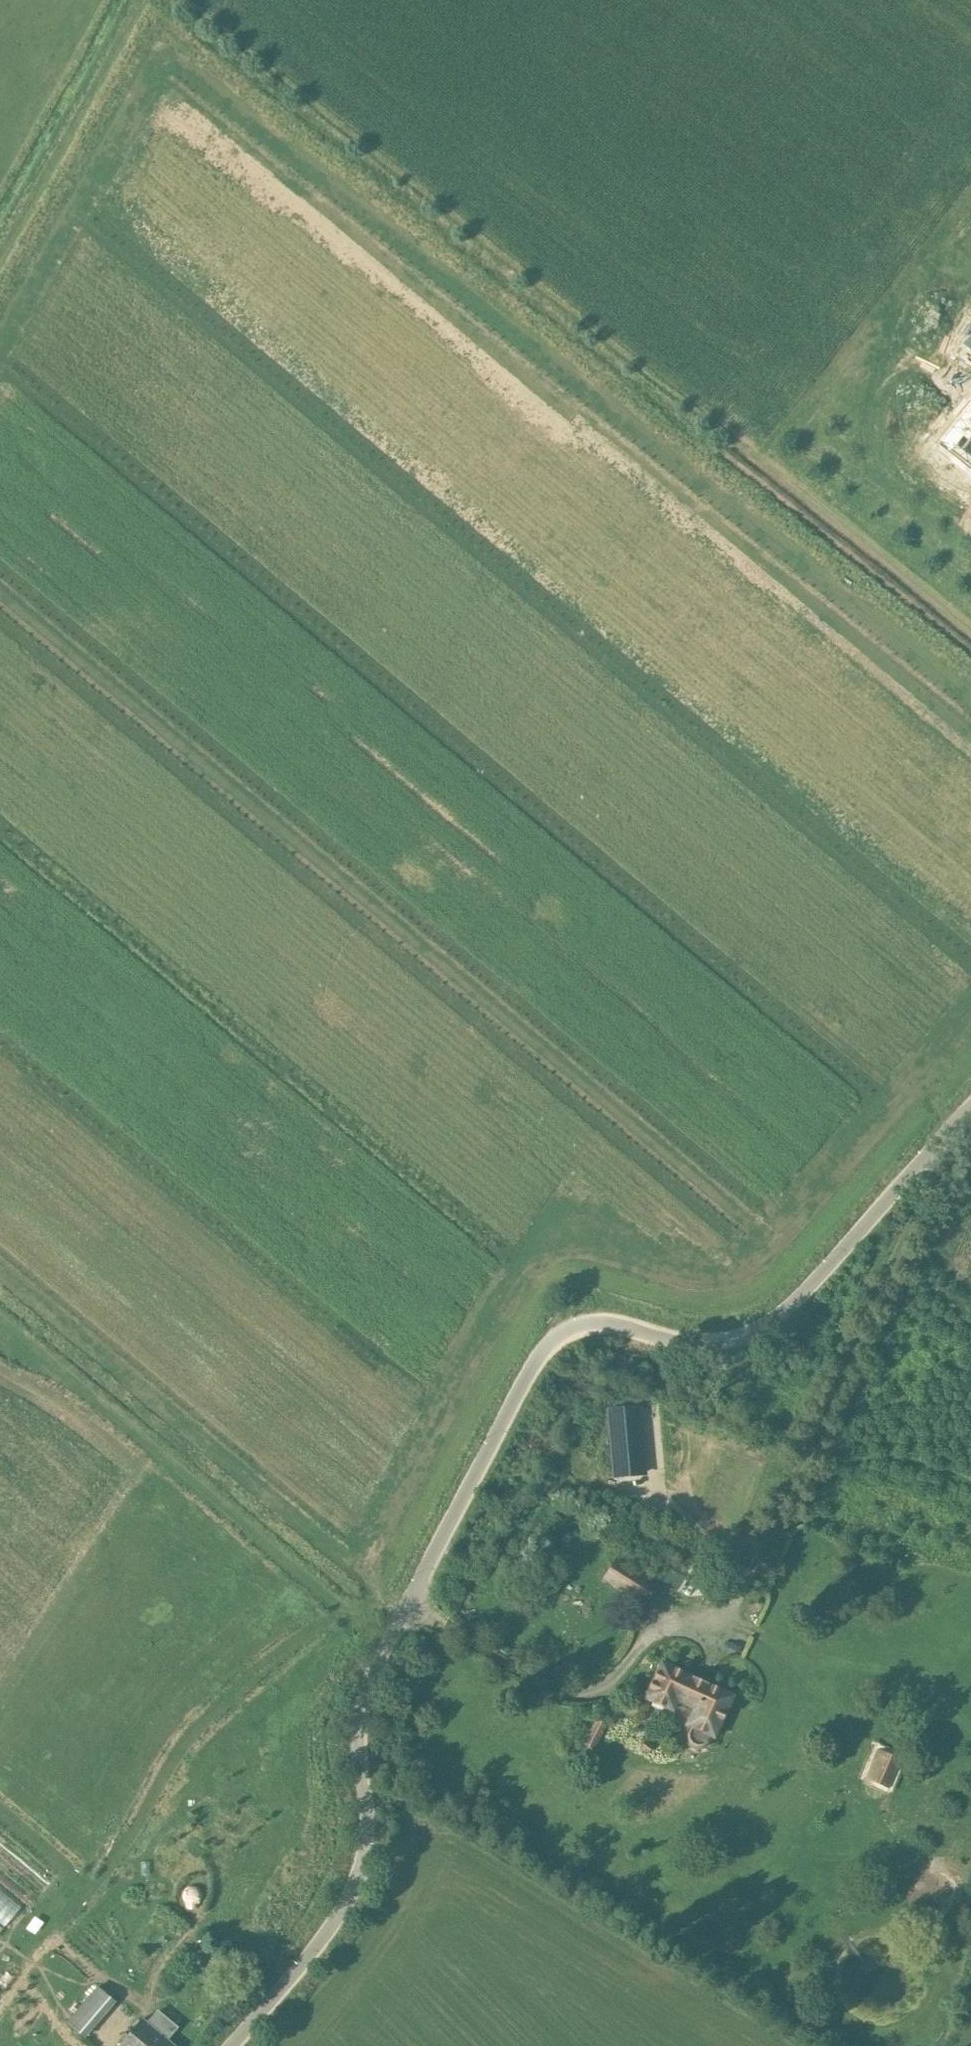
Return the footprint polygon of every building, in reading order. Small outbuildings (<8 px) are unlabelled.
[(960,342),(970,350),(970,328),(960,342)] [(942,445),(970,468),(970,408),(942,445)] [(629,1483),(629,1417),(600,1417),(600,1483),(629,1483)] [(616,1562),(605,1578),(639,1600),(650,1583),(616,1562)] [(671,1562),(662,1579),(684,1591),(693,1573),(671,1562)] [(650,1688),(645,1700),(675,1714),(680,1701),(695,1708),(687,1725),(688,1725),(686,1731),(687,1738),(691,1743),(697,1746),(704,1745),(708,1742),(711,1736),(715,1737),(734,1695),(704,1681),(699,1679),(662,1662),(650,1688)] [(592,1714),(579,1739),(594,1746),(607,1721),(592,1714)] [(652,1745),(646,1739),(639,1748),(646,1753),(652,1745)] [(879,1751),(867,1777),(887,1785),(899,1760),(879,1751)] [(198,1904),(201,1901),(202,1897),(202,1893),(200,1889),(197,1886),(193,1885),(188,1886),(185,1888),(183,1892),(182,1896),(183,1900),(186,1903),(189,1905),(194,1905),(198,1904)] [(103,2011),(113,2000),(97,1987),(88,1998),(103,2011)] [(143,2018),(119,2045),(175,2045),(166,2039),(177,2026),(157,2009),(146,2021),(143,2018)] [(78,2010),(67,2023),(83,2035),(93,2023),(78,2010)]
